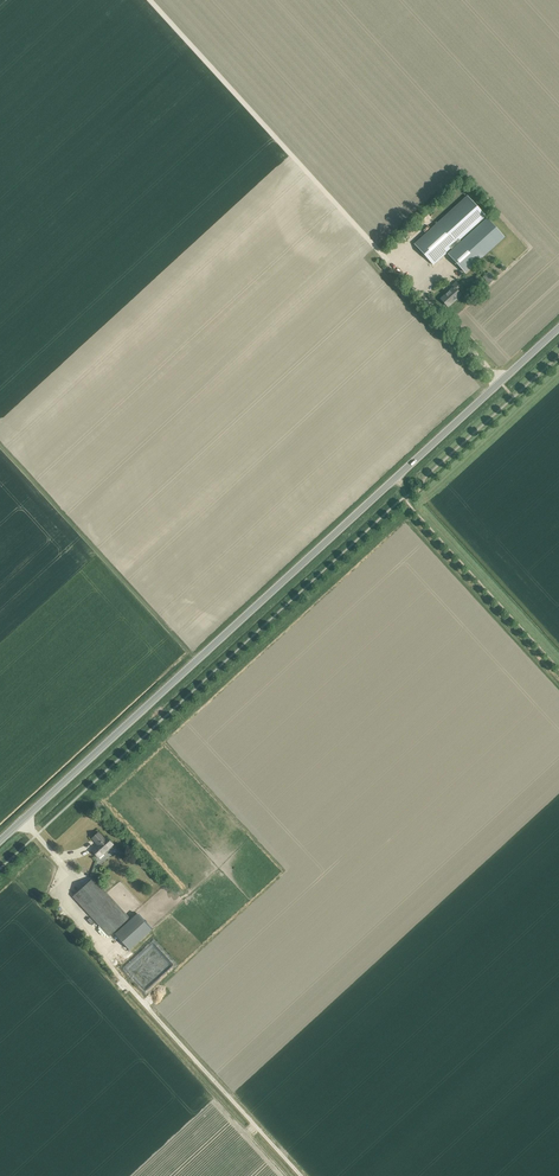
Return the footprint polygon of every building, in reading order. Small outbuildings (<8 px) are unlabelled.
[(436,224),(414,244),(434,265),(447,253),(464,272),(504,236),(488,219),(462,242),(461,240),(486,217),(467,196),(436,224)] [(488,271),(482,277),(489,284),(495,279),(488,271)] [(456,282),(439,297),(448,307),(461,295),(459,292),(462,289),(456,282)] [(103,853),(113,844),(107,837),(105,839),(99,833),(92,838),(96,842),(97,841),(99,844),(92,850),(97,856),(102,852),(103,853)] [(129,918),(93,878),(73,896),(109,936),(129,918)] [(137,914),(115,934),(129,950),(151,930),(137,914)]
